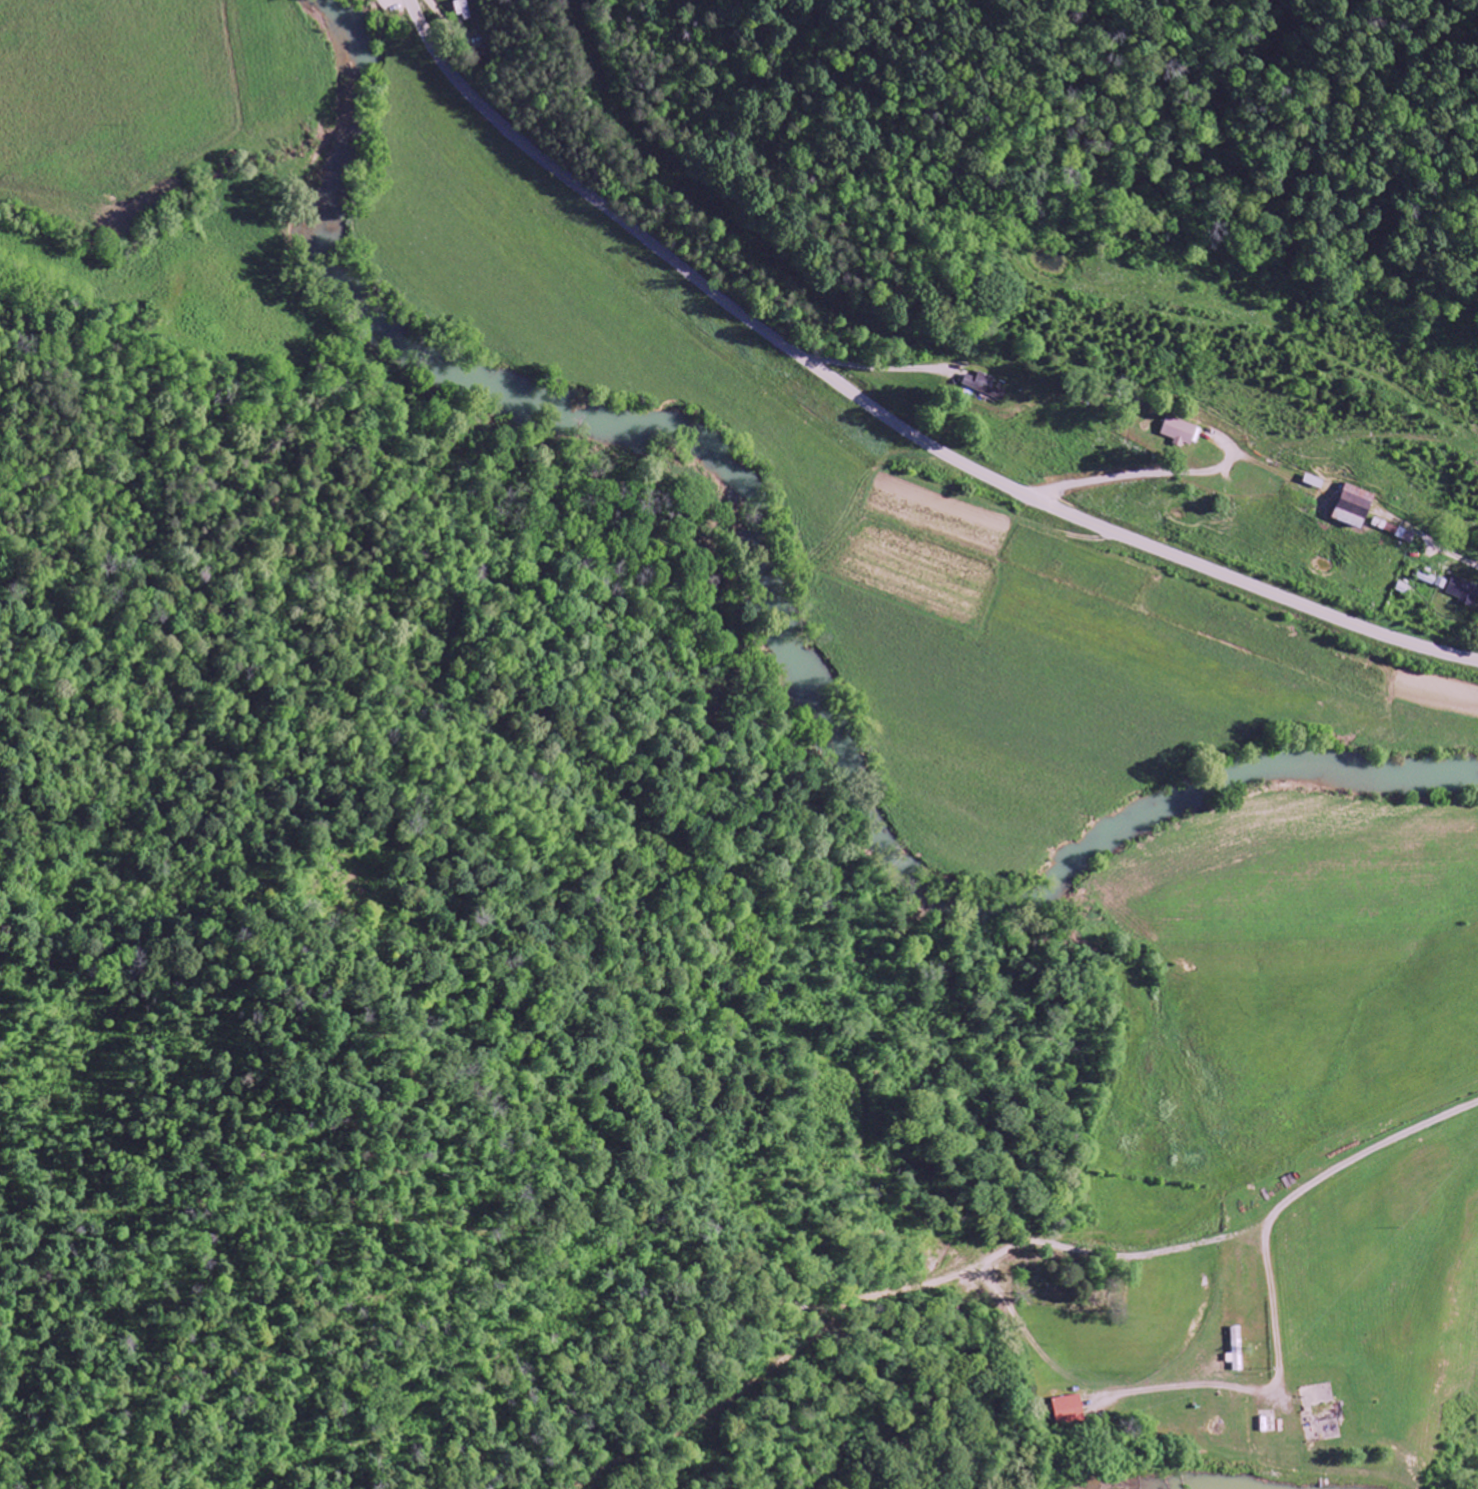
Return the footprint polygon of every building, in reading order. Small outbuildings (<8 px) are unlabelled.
[(459,2),(454,3),(460,23),(473,19),(467,0),(458,0),(459,2)] [(1007,392),(994,386),(997,379),(980,372),(977,379),(967,375),(960,391),(1000,408),(1007,392)] [(1336,522),(1367,530),(1376,495),(1345,487),(1336,522)] [(1377,531),(1397,535),(1399,527),(1379,522),(1377,531)] [(1416,536),(1401,528),(1396,538),(1412,546),(1416,536)] [(1434,596),(1437,587),(1445,591),(1448,583),(1422,573),(1416,589),(1434,596)] [(1477,599),(1477,585),(1455,577),(1448,597),(1475,607),(1477,599)] [(1243,1328),(1231,1328),(1232,1355),(1228,1355),(1228,1364),(1233,1364),(1234,1372),(1245,1372),(1243,1328)] [(1058,1424),(1083,1422),(1082,1397),(1057,1399),(1058,1424)]
